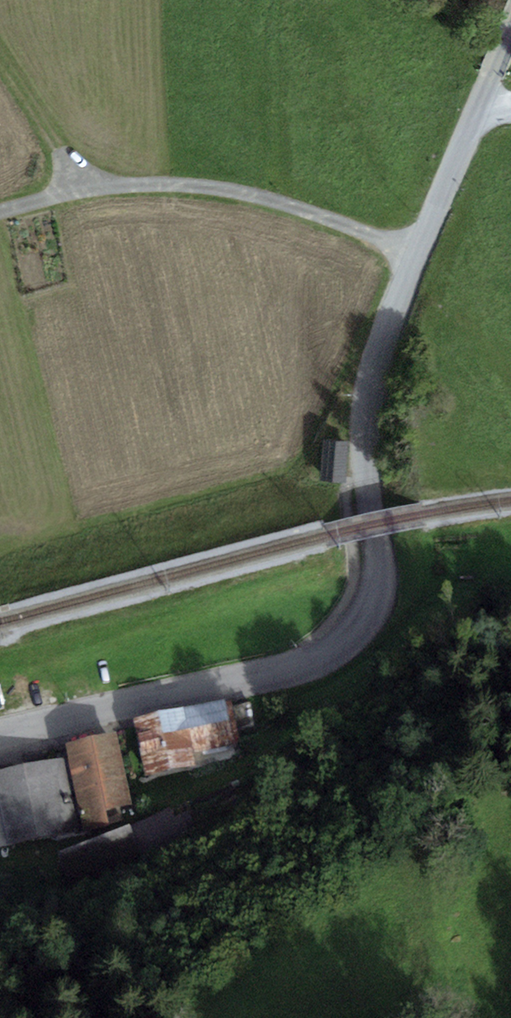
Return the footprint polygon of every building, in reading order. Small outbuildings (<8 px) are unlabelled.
[(348,437),(323,436),(321,476),(346,477),(348,437)] [(229,698),(134,718),(146,777),(195,767),(192,750),(238,741),(229,698)] [(233,713),(237,731),(256,726),(252,708),(233,713)] [(116,731),(65,742),(84,830),(110,825),(107,810),(132,805),(116,731)] [(63,757),(0,770),(0,811),(7,845),(79,830),(63,757)]
